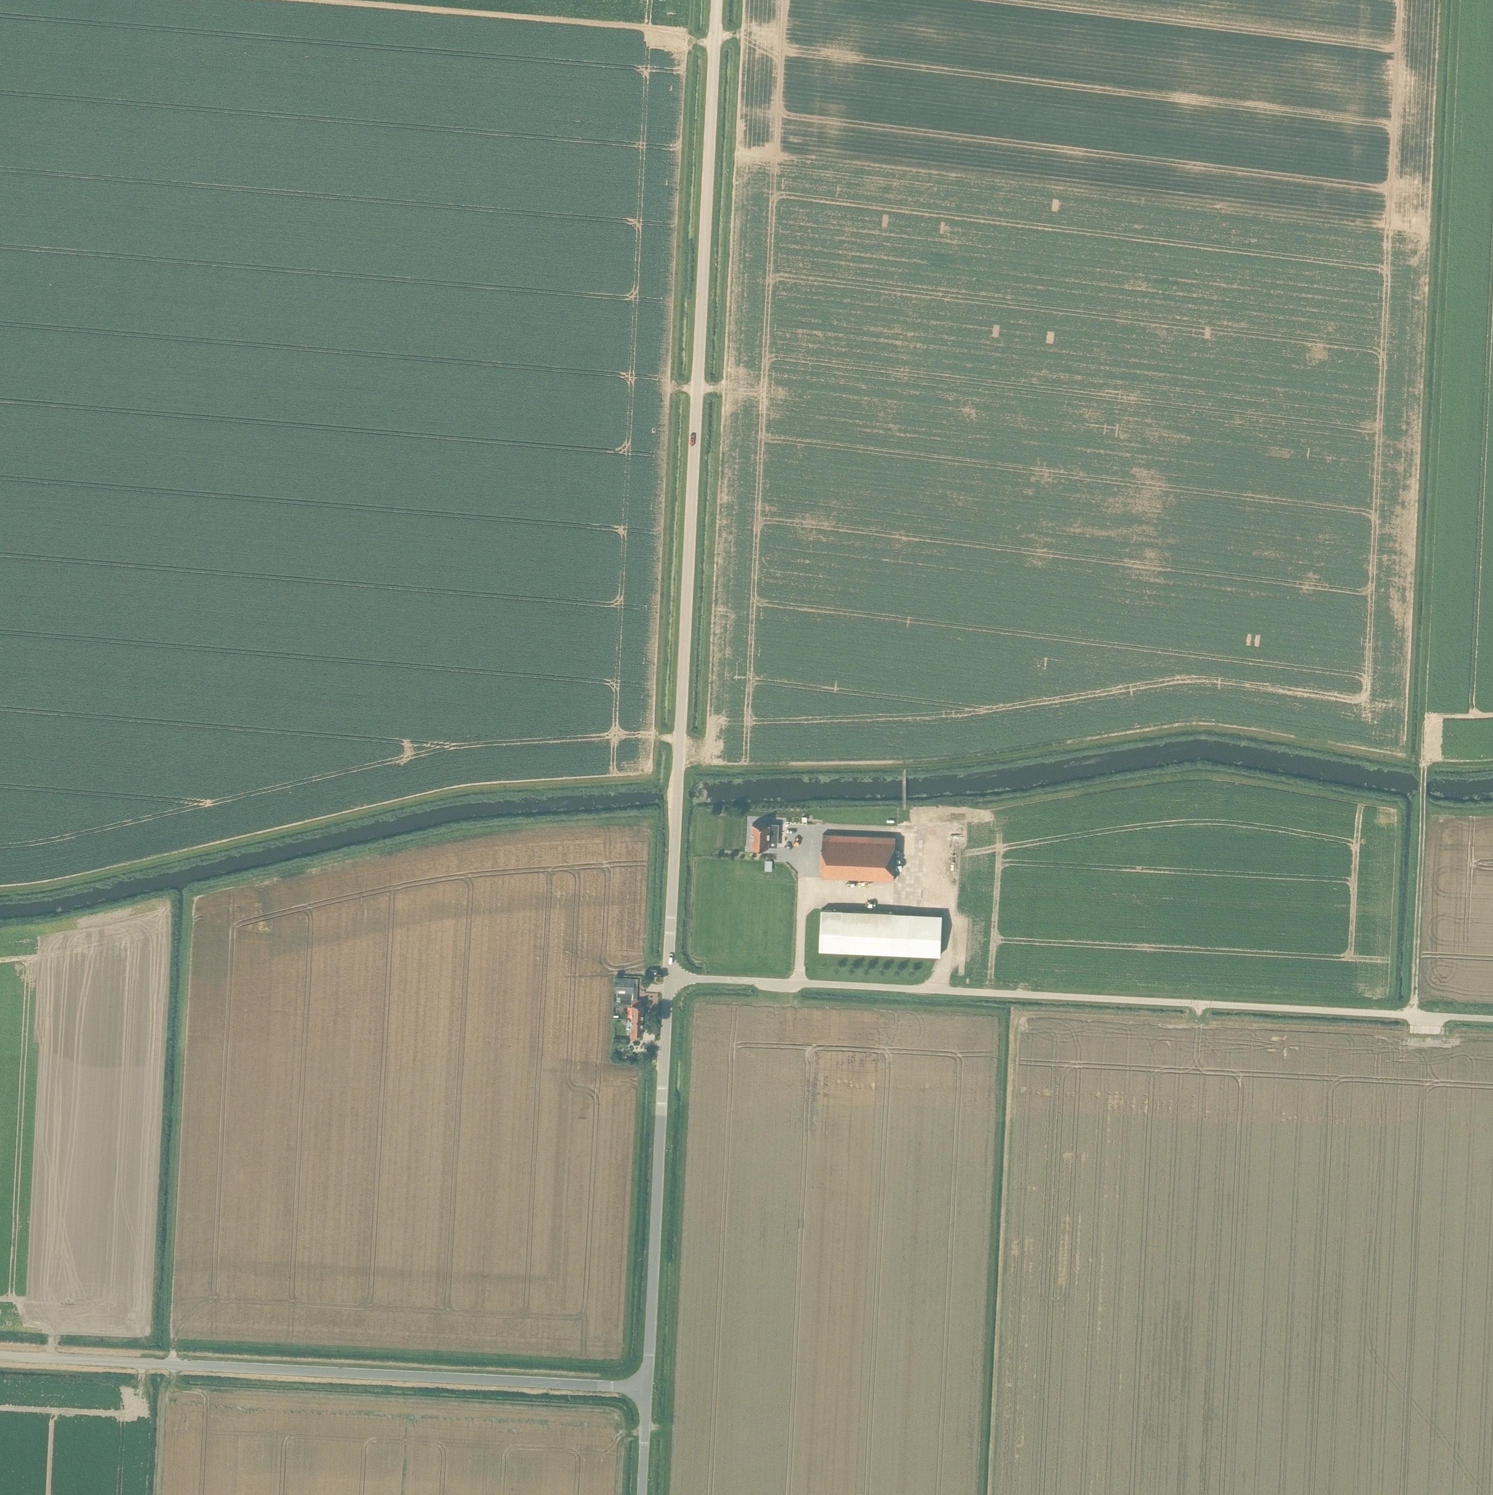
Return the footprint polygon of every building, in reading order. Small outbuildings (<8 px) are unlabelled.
[(751,845),(768,846),(769,845),(776,845),(776,839),(777,839),(778,823),(753,822),(751,845)] [(821,876),(894,879),(895,836),(830,833),(823,833),(821,876)] [(940,954),(942,914),(921,913),(822,908),(820,948),(940,954)] [(615,976),(614,991),(617,991),(617,992),(632,992),(633,992),(633,988),(634,977),(615,976)] [(617,992),(616,1000),(620,1000),(620,1004),(631,1005),(631,998),(632,998),(632,992),(617,992)] [(630,1019),(629,1031),(629,1036),(640,1037),(640,1032),(641,1032),(643,1003),(641,1003),(641,999),(632,998),(631,998),(631,1005),(630,1019)]
